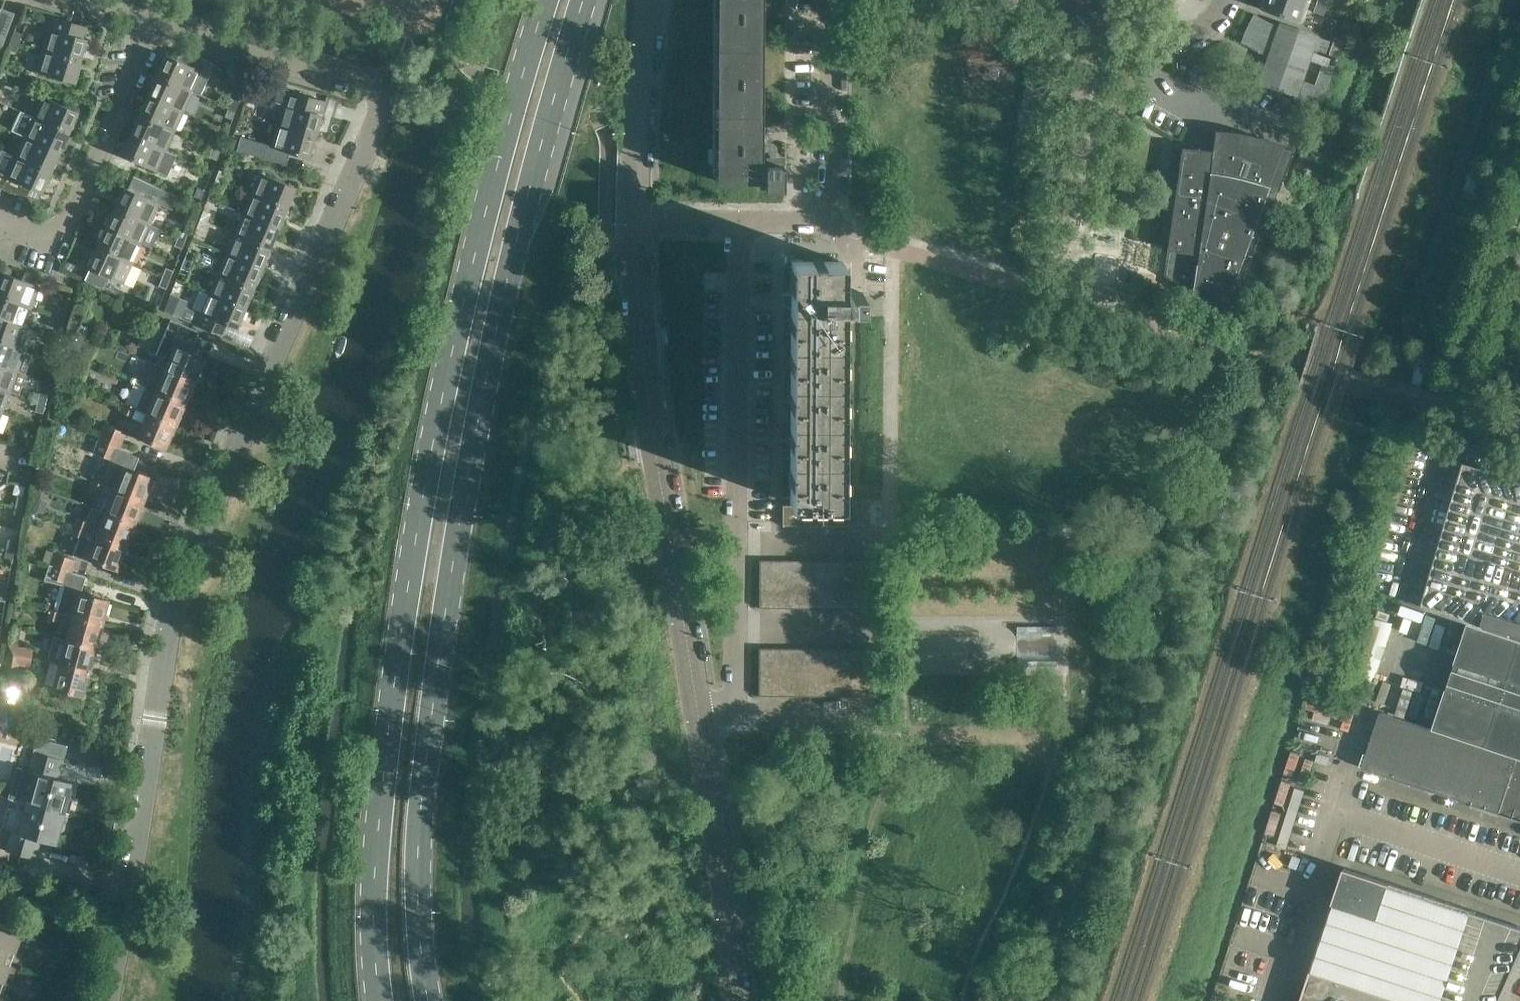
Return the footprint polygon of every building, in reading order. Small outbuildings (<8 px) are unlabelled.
[(713,169),(718,169),(718,180),(757,181),(757,175),(765,175),(765,188),(784,188),(784,165),(781,165),(781,161),(766,161),(766,165),(762,165),(764,6),(764,0),(713,0),(713,169)] [(1261,7),(1298,20),(1300,14),(1301,14),(1306,0),(1260,0),(1259,3),(1262,4),(1261,7)] [(1326,7),(1316,3),(1313,11),(1323,15),(1326,7)] [(0,8),(0,38),(4,39),(14,13),(0,8)] [(1332,59),(1324,56),(1329,40),(1280,22),(1278,27),(1254,14),(1244,31),(1241,42),(1268,56),(1259,82),(1293,93),(1292,100),(1318,109),(1334,65),(1330,64),(1332,59)] [(44,49),(81,60),(87,38),(84,38),(88,26),(53,16),(44,49)] [(11,40),(18,42),(22,33),(15,30),(11,40)] [(1342,41),(1332,37),(1327,54),(1337,57),(1342,41)] [(18,42),(11,40),(8,48),(15,51),(18,42)] [(81,60),(44,49),(38,71),(75,82),(81,60)] [(158,74),(200,93),(209,73),(206,72),(210,61),(206,59),(199,56),(195,55),(190,54),(185,54),(180,54),(178,59),(167,54),(158,74)] [(200,93),(158,74),(149,94),(184,110),(193,91),(200,94),(200,93)] [(278,123),(316,135),(326,100),(279,87),(275,102),(283,104),(278,123)] [(149,94),(139,115),(175,131),(184,110),(149,94)] [(34,116),(69,132),(78,112),(43,96),(34,116)] [(229,108),(236,111),(240,101),(233,98),(229,108)] [(449,103),(438,98),(434,108),(446,112),(449,103)] [(236,111),(229,108),(226,116),(233,119),(236,111)] [(12,130),(60,151),(69,132),(34,116),(21,111),(12,130)] [(130,134),(166,150),(175,131),(139,115),(130,134)] [(316,135),(278,123),(271,146),(309,157),(316,135)] [(1169,231),(1167,243),(1163,263),(1173,266),(1170,278),(1230,312),(1294,149),(1262,137),(1256,135),(1246,132),(1238,131),(1225,129),(1215,129),(1212,148),(1198,147),(1182,145),(1178,167),(1179,167),(1169,231)] [(16,156),(51,172),(60,151),(12,130),(12,131),(25,136),(16,156)] [(177,155),(166,150),(130,134),(121,154),(167,175),(177,155)] [(212,148),(220,152),(224,141),(212,136),(210,143),(214,144),(212,148)] [(242,138),(239,151),(266,158),(269,145),(242,138)] [(220,152),(212,148),(210,156),(217,159),(220,152)] [(51,172),(16,156),(7,176),(42,192),(51,172)] [(216,178),(223,181),(227,172),(220,169),(216,178)] [(250,195),(287,209),(296,187),(260,171),(250,195)] [(223,181),(216,178),(213,187),(220,190),(223,181)] [(115,207),(150,223),(160,203),(124,187),(115,207)] [(195,197),(201,199),(205,189),(199,187),(195,197)] [(250,195),(242,214),(279,228),(287,209),(250,195)] [(106,226),(142,242),(152,247),(161,227),(150,223),(115,207),(106,226)] [(199,221),(207,224),(211,212),(204,209),(199,221)] [(234,235),(270,249),(279,228),(242,214),(234,235)] [(207,224),(199,221),(196,227),(204,230),(207,224)] [(97,246),(133,262),(142,242),(106,226),(97,246)] [(178,235),(186,238),(189,230),(181,227),(178,235)] [(186,238),(178,235),(175,245),(182,248),(186,238)] [(225,254),(262,268),(270,249),(234,235),(225,254)] [(133,262),(97,246),(88,267),(123,283),(133,262)] [(183,260),(192,263),(196,252),(187,249),(183,260)] [(217,274),(254,288),(262,268),(225,254),(217,274)] [(192,263),(183,260),(181,269),(189,272),(192,263)] [(784,305),(791,305),(792,305),(791,501),(842,501),(843,305),(851,305),(851,306),(863,306),(863,292),(851,291),(851,293),(843,293),(843,261),(793,261),(792,293),(783,293),(784,305)] [(162,275),(171,278),(174,270),(165,267),(162,275)] [(31,308),(40,286),(4,272),(0,281),(0,296),(31,308)] [(217,274),(209,294),(246,308),(254,288),(217,274)] [(171,278),(162,275),(158,284),(167,288),(171,278)] [(172,290),(180,293),(183,284),(176,281),(172,290)] [(246,308),(209,294),(201,312),(199,313),(195,323),(222,335),(227,324),(237,328),(246,308)] [(25,325),(31,308),(0,296),(0,319),(25,325)] [(58,316),(66,318),(68,309),(60,307),(58,316)] [(66,318),(58,316),(55,325),(64,327),(66,318)] [(26,351),(34,329),(24,326),(25,325),(0,319),(0,341),(26,351)] [(155,364),(194,380),(204,356),(189,350),(197,330),(175,321),(161,355),(147,349),(143,358),(155,364)] [(63,346),(80,350),(84,331),(67,327),(63,346)] [(18,371),(26,351),(0,341),(0,364),(18,371)] [(47,358),(56,360),(58,351),(49,349),(47,358)] [(60,369),(76,373),(81,354),(64,351),(60,369)] [(56,360),(47,358),(45,368),(54,370),(56,360)] [(1411,377),(1423,380),(1427,365),(1415,363),(1411,377)] [(10,392),(18,371),(0,364),(0,388),(10,392)] [(146,386),(184,403),(194,380),(155,364),(146,386)] [(146,414),(174,426),(184,403),(146,386),(134,381),(125,403),(132,406),(147,412),(146,414)] [(3,412),(10,392),(0,388),(0,411),(3,412)] [(37,401),(46,403),(48,393),(39,391),(37,401)] [(46,403),(37,401),(35,410),(44,412),(46,403)] [(125,403),(122,402),(118,409),(128,414),(132,406),(125,403)] [(174,426),(146,414),(147,412),(132,406),(129,414),(132,415),(131,417),(143,422),(137,435),(165,447),(174,426)] [(100,434),(122,443),(126,432),(105,423),(100,434)] [(29,445),(36,446),(38,437),(31,435),(29,445)] [(119,449),(98,441),(93,451),(115,460),(119,449)] [(1464,461),(1422,606),(1469,622),(1469,621),(1519,639),(1519,478),(1464,461)] [(114,489),(144,500),(153,477),(123,466),(114,489)] [(8,481),(9,473),(0,471),(0,485),(8,481)] [(95,472),(92,480),(104,485),(108,477),(95,472)] [(97,509),(135,524),(144,500),(114,489),(104,485),(92,480),(88,488),(107,495),(101,510),(97,509)] [(16,506),(23,507),(26,497),(18,496),(16,506)] [(783,504),(783,524),(849,524),(849,505),(783,504)] [(23,507),(16,506),(15,514),(21,515),(23,507)] [(135,524),(97,509),(92,507),(87,521),(78,517),(75,526),(126,546),(135,524)] [(126,546),(75,526),(71,534),(80,537),(72,554),(86,560),(88,557),(117,569),(126,546)] [(6,547),(15,548),(17,538),(7,537),(6,547)] [(15,548),(6,547),(5,557),(14,558),(15,548)] [(51,563),(73,571),(77,559),(54,551),(51,563)] [(760,559),(760,583),(771,583),(771,560),(760,559)] [(782,560),(771,560),(771,583),(782,584),(782,560)] [(793,560),(782,560),(782,584),(793,584),(793,560)] [(804,560),(793,560),(793,584),(804,584),(804,560)] [(804,560),(804,584),(815,584),(815,560),(804,560)] [(815,560),(815,584),(826,584),(826,560),(815,560)] [(826,560),(826,584),(837,584),(837,560),(826,560)] [(837,560),(837,584),(848,584),(848,560),(837,560)] [(848,560),(848,584),(859,584),(859,561),(848,560)] [(870,561),(859,561),(859,584),(870,584),(870,561)] [(882,561),(870,561),(870,584),(882,584),(882,561)] [(73,571),(51,563),(47,575),(69,582),(73,571)] [(7,592),(8,581),(0,580),(0,583),(0,591),(7,592)] [(771,583),(760,583),(760,607),(771,607),(771,583)] [(771,583),(771,607),(782,607),(782,584),(771,583)] [(793,584),(782,584),(782,607),(793,607),(793,584)] [(793,584),(793,607),(804,607),(804,584),(793,584)] [(804,584),(804,607),(815,607),(815,584),(804,584)] [(815,584),(815,607),(826,607),(826,584),(815,584)] [(837,584),(826,584),(826,607),(837,608),(837,584)] [(837,584),(837,608),(848,608),(848,584),(837,584)] [(848,584),(848,608),(859,608),(859,584),(848,584)] [(859,584),(859,608),(870,608),(870,584),(859,584)] [(882,584),(870,584),(870,608),(882,608),(882,584)] [(72,616),(102,624),(109,599),(81,592),(82,589),(65,585),(60,603),(51,601),(49,608),(63,613),(72,615),(72,616)] [(1418,636),(1424,607),(1401,602),(1395,631),(1418,636)] [(63,613),(49,608),(47,618),(60,621),(63,613)] [(1394,623),(1364,613),(1339,690),(1369,699),(1394,623)] [(65,640),(96,648),(102,624),(72,616),(65,640)] [(1434,728),(1519,757),(1519,639),(1469,621),(1469,622),(1455,662),(1456,663),(1448,687),(1447,686),(1434,728)] [(96,648),(65,640),(59,662),(90,671),(96,648)] [(8,652),(32,657),(34,648),(10,644),(8,652)] [(759,647),(759,671),(770,671),(771,648),(759,647)] [(771,648),(770,671),(771,671),(782,671),(782,648),(771,648)] [(782,648),(782,671),(792,671),(793,648),(782,648)] [(793,648),(792,671),(793,671),(803,672),(804,672),(804,648),(793,648)] [(814,648),(804,648),(804,672),(814,672),(814,648)] [(826,648),(814,648),(814,672),(826,672),(826,648)] [(836,648),(826,648),(826,672),(836,672),(836,648)] [(848,648),(836,648),(836,672),(837,672),(848,672),(848,648)] [(858,648),(848,648),(848,672),(858,672),(858,648)] [(858,648),(858,672),(859,672),(869,672),(869,648),(858,648)] [(881,649),(869,648),(869,672),(881,672),(881,649)] [(32,657),(8,652),(6,669),(18,671),(20,664),(31,666),(32,657)] [(90,671),(59,662),(50,659),(43,683),(53,686),(83,695),(90,671)] [(771,671),(770,671),(759,671),(759,695),(771,695),(771,671)] [(771,671),(771,695),(782,695),(782,671),(771,671)] [(782,671),(782,695),(792,695),(793,671),(792,671),(782,671)] [(793,671),(792,695),(804,695),(803,672),(793,671)] [(804,672),(803,672),(804,695),(814,695),(814,672),(804,672)] [(826,672),(814,672),(814,695),(826,695),(826,672)] [(826,672),(826,695),(836,695),(837,672),(836,672),(826,672)] [(837,672),(836,695),(848,695),(848,672),(837,672)] [(848,672),(848,695),(858,696),(859,672),(858,672),(848,672)] [(859,672),(858,696),(869,696),(869,672),(859,672)] [(869,672),(869,696),(881,696),(881,672),(869,672)] [(1363,766),(1519,818),(1519,757),(1434,728),(1433,728),(1381,711),(1363,766)] [(20,801),(65,813),(74,782),(58,777),(63,759),(34,750),(20,801)] [(65,813),(20,801),(6,849),(36,858),(41,839),(57,843),(65,813)] [(1301,1000),(1500,1000),(1519,957),(1519,925),(1345,867),(1301,1000)] [(22,935),(0,927),(0,995),(22,935)]
